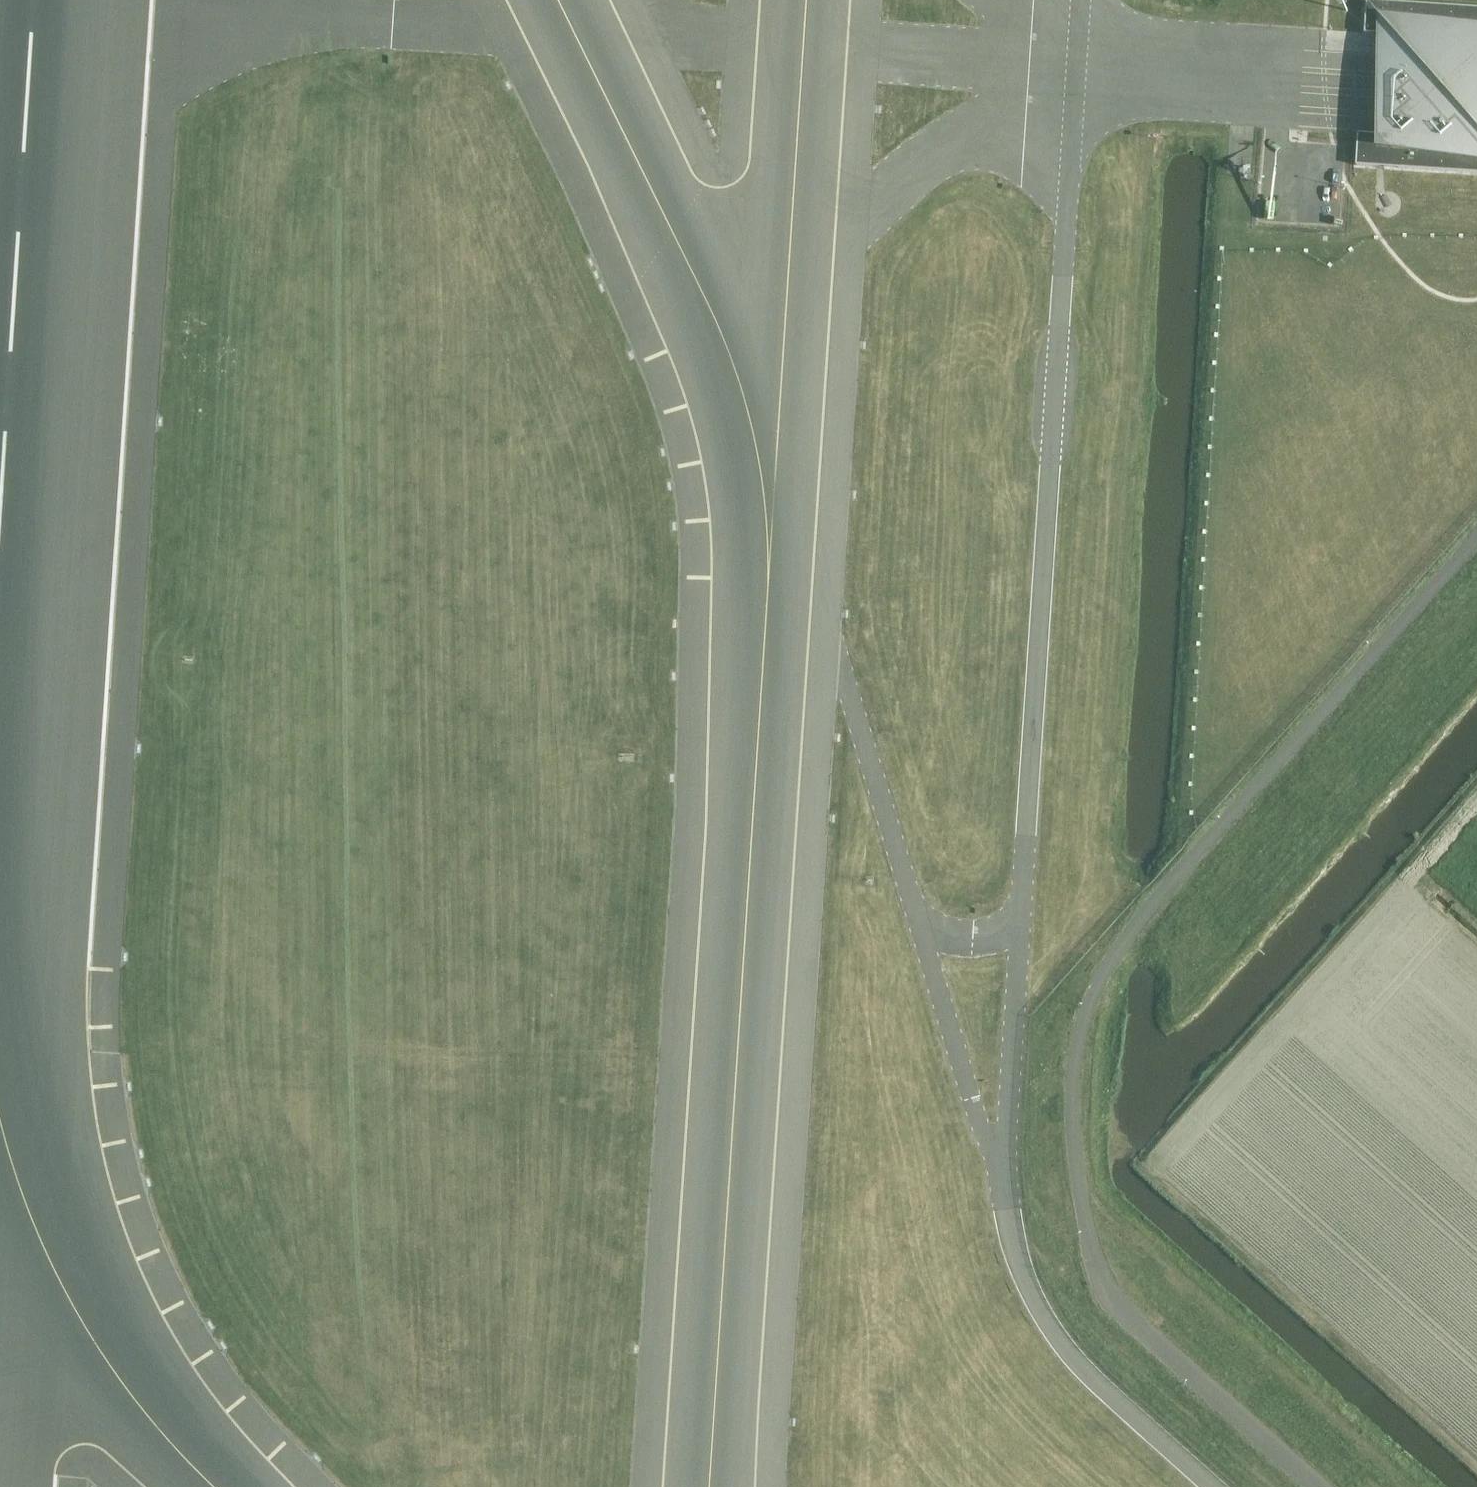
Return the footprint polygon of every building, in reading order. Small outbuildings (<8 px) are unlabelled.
[(1372,1),(1371,0),(1363,0),(1367,5),(1365,31),(1365,33),(1385,34),(1379,134),(1356,133),(1354,168),(1476,176),(1476,8),(1372,1)]
